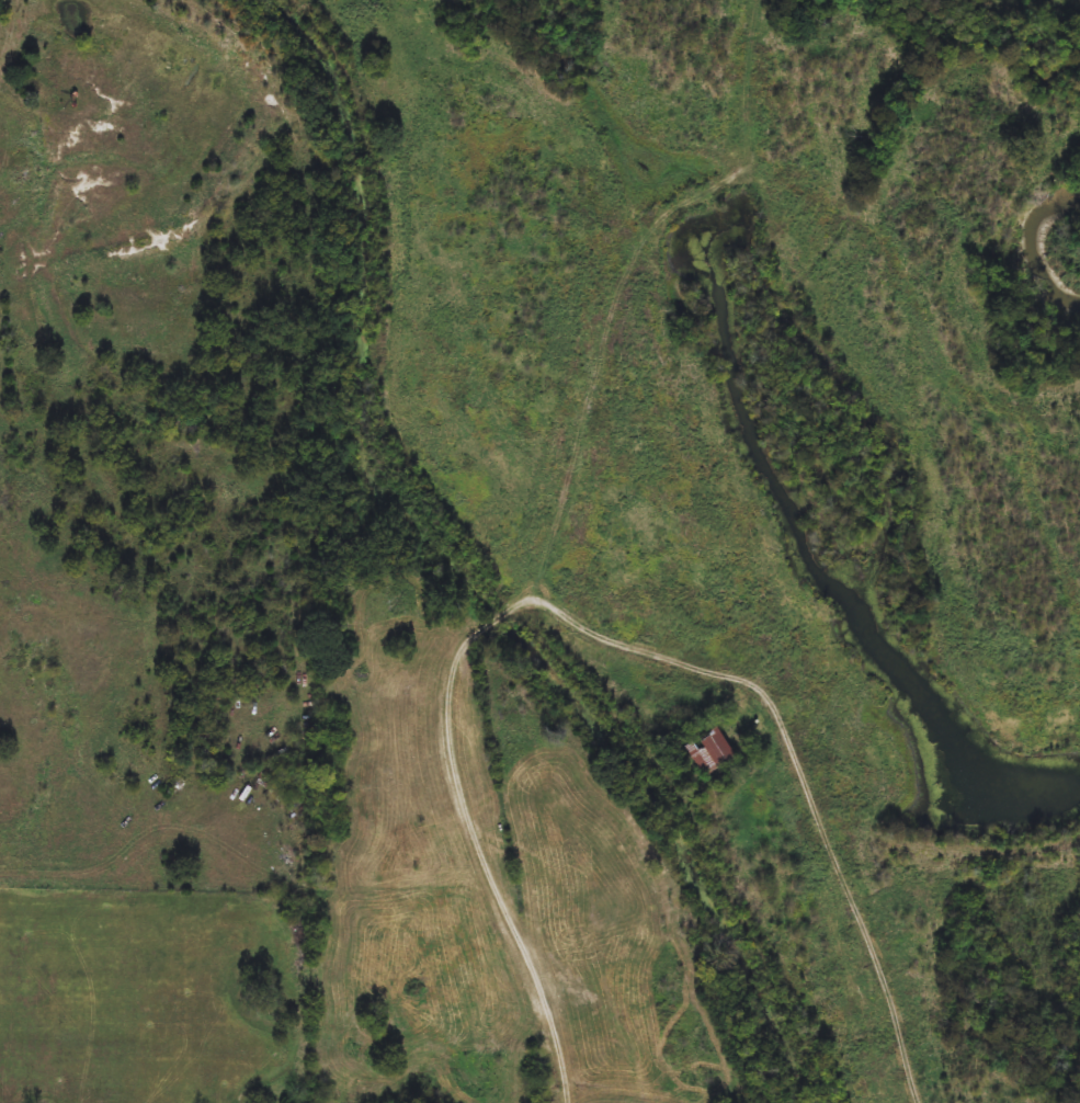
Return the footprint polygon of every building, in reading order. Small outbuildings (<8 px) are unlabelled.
[(738,757),(713,773),(705,761),(697,765),(687,748),(720,728),(738,757)]
